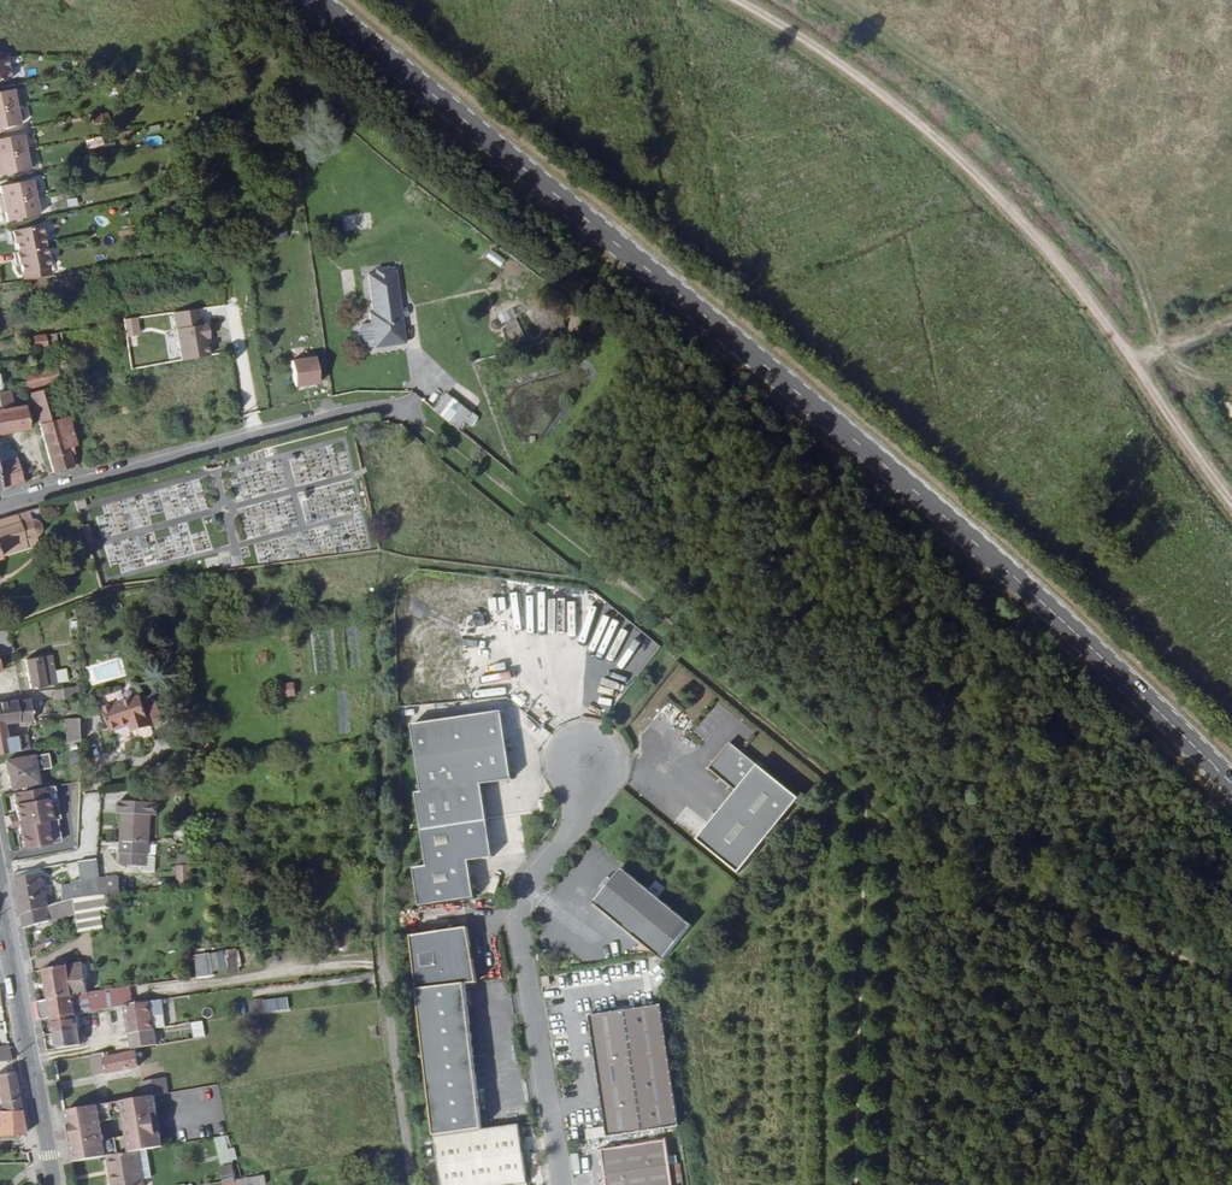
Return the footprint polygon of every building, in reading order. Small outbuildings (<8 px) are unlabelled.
[(0,63),(0,85),(9,83),(4,62),(0,63)] [(16,112),(13,94),(0,97),(0,115),(16,112)] [(0,115),(0,133),(19,129),(16,112),(0,115)] [(27,158),(23,140),(0,145),(0,163),(27,158)] [(27,158),(0,163),(0,181),(30,175),(27,158)] [(38,204),(34,186),(2,193),(3,202),(0,202),(0,204),(1,211),(38,204)] [(38,204),(1,211),(3,220),(7,219),(8,228),(41,222),(38,204)] [(268,238),(285,237),(285,225),(268,225),(268,238)] [(20,251),(22,260),(49,254),(45,233),(12,239),(14,248),(19,247),(20,251)] [(22,260),(16,261),(18,269),(23,268),(24,272),(26,281),(54,275),(49,254),(22,260)] [(26,281),(27,289),(55,284),(54,275),(26,281)] [(368,334),(370,354),(371,356),(401,351),(391,279),(383,280),(383,276),(371,278),(371,282),(364,283),(369,321),(366,321),(368,334)] [(169,314),(178,362),(208,357),(200,309),(169,314)] [(358,355),(370,354),(368,334),(356,336),(354,337),(357,354),(358,355)] [(74,341),(73,336),(40,341),(40,347),(46,346),(47,354),(61,351),(60,343),(74,341)] [(36,364),(33,343),(23,345),(27,365),(36,364)] [(310,367),(286,370),(290,396),(314,392),(310,367)] [(34,392),(53,389),(65,387),(62,373),(66,373),(65,368),(31,374),(34,392)] [(11,397),(7,378),(0,379),(0,399),(11,397)] [(58,481),(83,473),(78,456),(81,455),(73,425),(64,426),(53,391),(33,399),(58,481)] [(13,396),(11,397),(0,399),(0,441),(12,438),(35,433),(30,411),(17,414),(13,396)] [(437,412),(426,425),(436,434),(447,420),(437,412)] [(442,438),(452,447),(463,433),(453,425),(442,438)] [(26,483),(23,468),(18,469),(18,466),(14,467),(11,451),(0,454),(0,466),(1,472),(4,488),(26,483)] [(7,497),(28,490),(26,483),(4,488),(7,497)] [(0,520),(0,557),(38,544),(34,535),(41,527),(38,519),(30,518),(27,512),(0,520)] [(573,593),(571,609),(577,610),(579,594),(573,593)] [(487,608),(480,608),(480,621),(488,621),(487,608)] [(533,625),(533,617),(512,618),(513,626),(533,625)] [(48,677),(45,662),(21,667),(25,694),(50,689),(50,688),(48,677)] [(96,667),(99,677),(120,672),(117,662),(96,667)] [(60,675),(48,677),(50,688),(62,686),(60,675)] [(583,687),(581,703),(599,706),(601,690),(583,687)] [(277,700),(293,698),(293,689),(276,691),(277,700)] [(58,692),(59,702),(75,700),(74,690),(58,692)] [(138,706),(136,701),(99,714),(107,735),(126,729),(129,737),(158,727),(150,702),(138,706)] [(1,729),(29,725),(27,705),(0,709),(0,730),(1,729)] [(417,836),(482,824),(475,788),(505,783),(492,715),(404,731),(416,798),(410,799),(417,836)] [(74,750),(80,749),(78,727),(64,728),(65,751),(74,750)] [(3,760),(16,758),(14,741),(3,742),(1,729),(0,730),(0,760),(3,760)] [(687,844),(730,879),(789,807),(720,750),(699,776),(725,798),(687,844)] [(34,754),(36,769),(49,767),(47,753),(34,754)] [(7,794),(33,789),(28,763),(2,768),(7,794)] [(5,824),(7,834),(51,825),(54,825),(56,825),(49,792),(8,800),(12,822),(5,824)] [(158,804),(118,804),(117,816),(120,816),(120,819),(154,821),(154,817),(158,817),(158,804)] [(120,819),(120,844),(146,844),(154,844),(154,821),(120,819)] [(416,910),(471,900),(465,864),(488,860),(482,824),(417,836),(423,870),(409,873),(416,910)] [(58,848),(54,825),(51,825),(7,834),(7,835),(15,833),(19,856),(58,848)] [(145,866),(146,844),(120,844),(120,866),(145,866)] [(84,906),(87,905),(102,903),(100,888),(95,863),(77,866),(80,886),(84,906)] [(614,868),(604,881),(596,891),(585,903),(656,961),(685,925),(614,868)] [(190,889),(188,870),(177,871),(179,891),(190,889)] [(11,880),(13,889),(41,884),(40,874),(11,880)] [(596,891),(604,881),(601,877),(592,887),(596,891)] [(13,889),(19,922),(47,914),(41,884),(13,889)] [(100,888),(102,903),(121,900),(118,885),(100,888)] [(62,910),(70,908),(84,906),(80,886),(71,887),(71,891),(60,893),(62,910)] [(72,922),(75,942),(91,940),(92,940),(91,931),(86,931),(83,912),(88,911),(87,905),(84,906),(70,908),(72,922)] [(19,922),(22,937),(72,922),(70,908),(62,910),(47,914),(19,922)] [(460,987),(471,985),(461,930),(404,940),(411,994),(460,987)] [(209,959),(194,960),(196,981),(211,980),(209,959)] [(43,975),(47,1005),(85,999),(80,969),(43,975)] [(479,1128),(460,987),(411,994),(414,1015),(430,1135),(479,1128)] [(35,1007),(39,1026),(50,1024),(74,1021),(77,1020),(123,1013),(132,1012),(128,992),(87,999),(85,999),(47,1005),(35,1007)] [(261,1001),(249,1003),(251,1016),(264,1015),(261,1001)] [(674,1128),(655,1006),(582,1017),(601,1138),(674,1128)] [(123,1013),(128,1041),(154,1036),(165,1034),(160,1007),(132,1012),(123,1013)] [(164,1022),(174,1020),(172,1010),(163,1011),(164,1022)] [(50,1024),(53,1039),(76,1036),(79,1035),(77,1020),(74,1021),(50,1024)] [(203,1021),(192,1021),(192,1037),(204,1037),(203,1021)] [(53,1039),(55,1055),(79,1051),(76,1036),(53,1039)] [(130,1053),(130,1055),(157,1050),(154,1036),(128,1041),(130,1053)] [(130,1053),(89,1061),(93,1084),(133,1077),(130,1055),(130,1053)] [(15,1110),(8,1072),(0,1074),(0,1112),(15,1110)] [(138,1084),(141,1101),(152,1099),(165,1097),(162,1079),(138,1084)] [(61,1116),(65,1135),(99,1128),(99,1127),(122,1123),(123,1128),(157,1122),(152,1099),(141,1101),(61,1116)] [(19,1135),(15,1110),(0,1112),(0,1138),(19,1135)] [(65,1135),(71,1166),(106,1160),(137,1154),(163,1149),(157,1122),(123,1128),(126,1140),(103,1145),(99,1128),(65,1135)] [(513,1125),(429,1137),(436,1184),(521,1184),(513,1125)] [(219,1163),(236,1159),(234,1147),(227,1148),(225,1135),(214,1137),(219,1163)] [(664,1166),(661,1142),(595,1152),(600,1184),(667,1184),(664,1166)] [(106,1160),(111,1184),(143,1184),(137,1154),(106,1160)] [(234,1164),(221,1164),(221,1178),(234,1178),(234,1164)] [(664,1166),(667,1184),(677,1184),(674,1164),(664,1166)] [(235,1179),(236,1184),(261,1184),(266,1184),(264,1174),(235,1179)]
